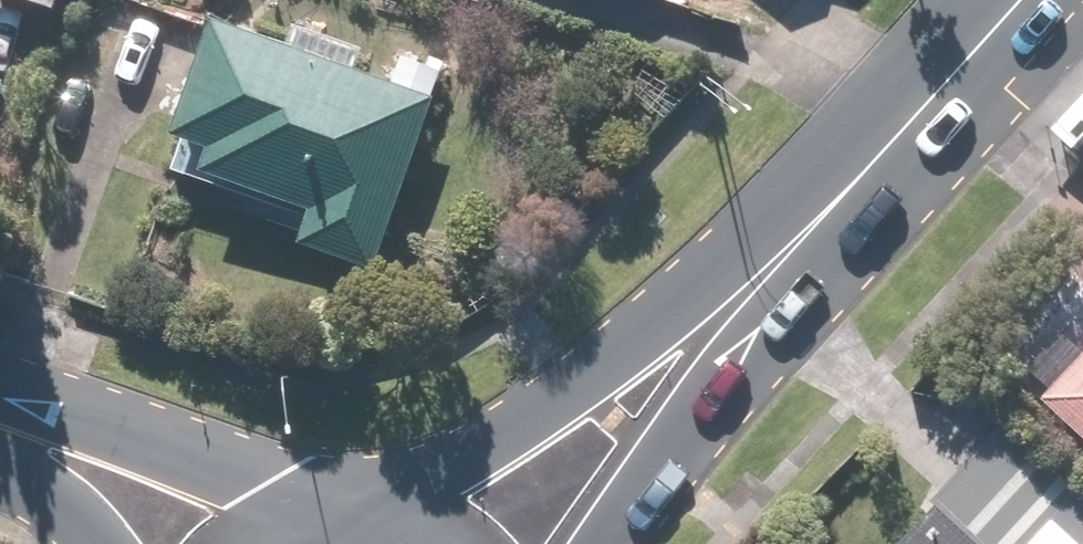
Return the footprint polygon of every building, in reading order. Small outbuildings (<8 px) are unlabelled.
[(284,36),(275,60),(201,33),(153,164),(295,223),(285,254),(360,281),(434,77),(395,63),(382,98),(348,86),(356,62),(284,36)] [(1028,408),(1082,461),(1082,351),(1028,408)] [(894,543),(1082,543),(1082,504),(1006,428),(894,543)]
